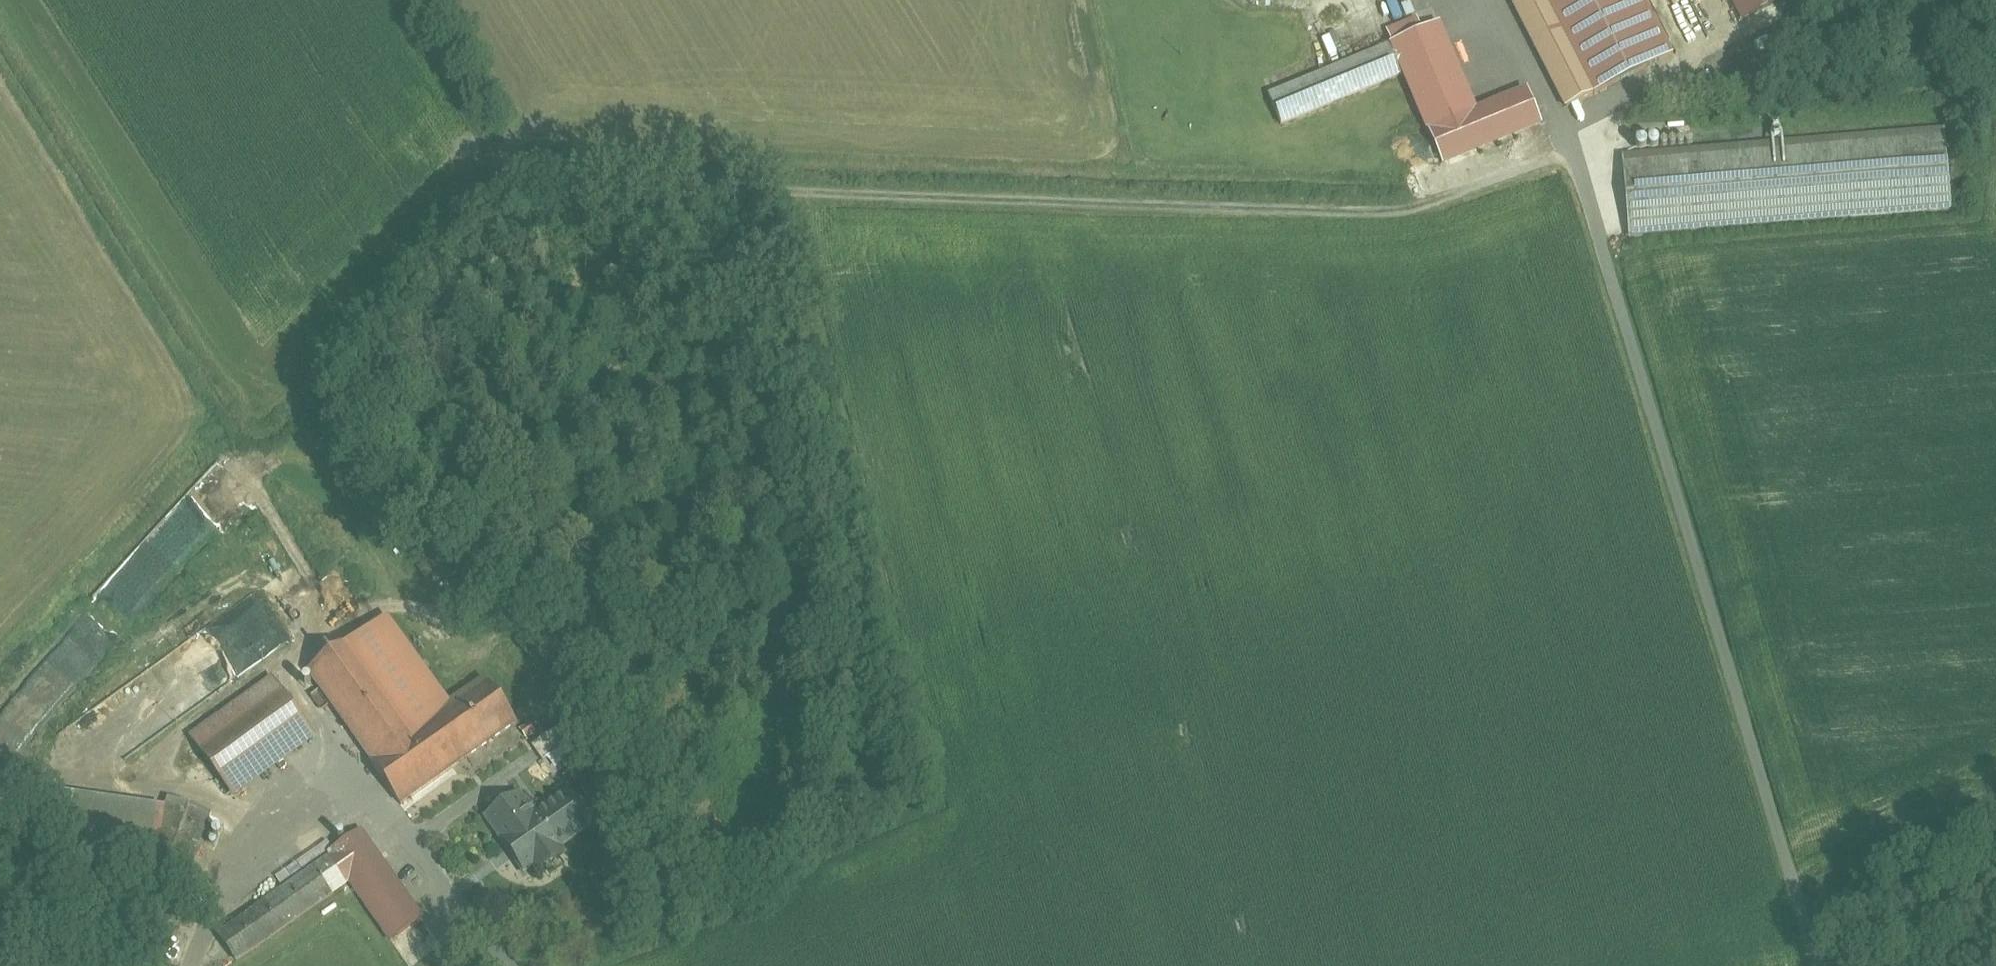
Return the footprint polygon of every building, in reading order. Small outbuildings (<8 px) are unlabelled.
[(1566,110),(1672,56),(1644,0),(1510,0),(1566,110)] [(1745,14),(1773,0),(1738,0),(1745,14)] [(1471,103),(1436,20),(1255,97),(1272,137),(1398,83),(1435,170),(1540,126),(1514,84),(1471,103)] [(1944,136),(1627,162),(1634,238),(1951,212),(1944,136)] [(375,629),(309,675),(372,764),(370,765),(401,809),(517,727),(487,684),(439,718),(375,629)] [(237,799),(317,740),(273,679),(192,738),(237,799)] [(523,793),(486,820),(529,882),(569,855),(565,848),(595,827),(568,789),(536,812),(523,793)] [(150,858),(167,811),(39,793),(33,841),(150,858)] [(164,942),(209,818),(170,804),(167,811),(150,858),(124,928),(164,942)] [(331,859),(332,861),(219,939),(237,964),(350,887),(389,944),(422,922),(362,837),(331,859)]
